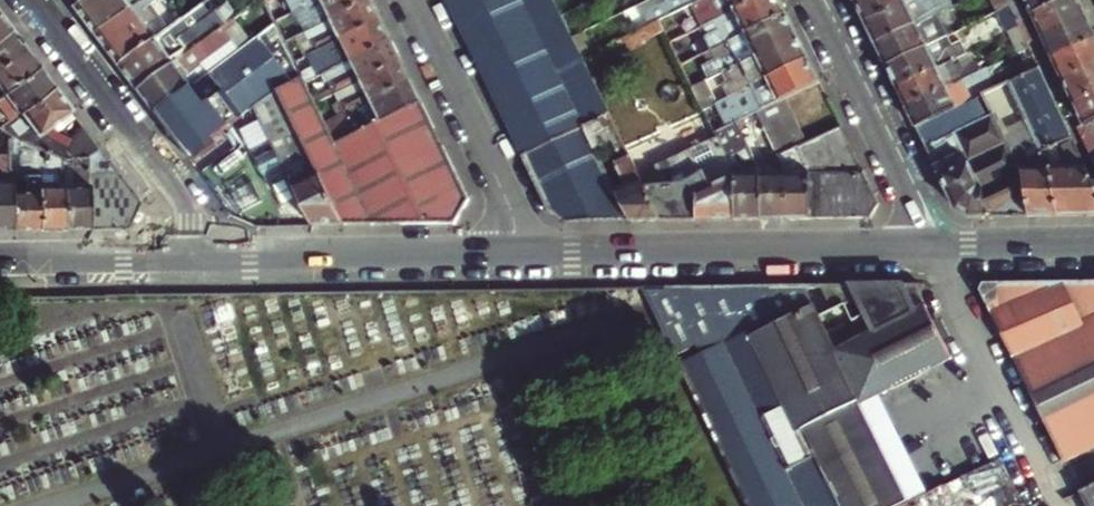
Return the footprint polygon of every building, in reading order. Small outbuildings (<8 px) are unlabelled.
[(144,0),(86,0),(77,7),(98,36),(144,0)] [(98,36),(120,65),(155,38),(144,23),(145,13),(143,10),(156,0),(144,0),(98,36)] [(164,0),(156,0),(143,10),(145,13),(144,23),(155,38),(166,30),(152,11),(165,1),(164,0)] [(316,0),(290,0),(295,10),(316,0)] [(295,10),(305,31),(369,0),(316,0),(295,10)] [(372,0),(369,0),(305,31),(315,52),(381,19),(372,0)] [(604,171),(597,156),(583,127),(609,114),(586,67),(582,59),(572,38),(561,16),(553,0),(446,0),(550,212),(565,222),(629,221),(615,194),(604,171)] [(702,0),(679,0),(668,5),(672,14),(696,3),(702,0)] [(763,0),(702,0),(696,3),(701,14),(677,26),(684,39),(715,24),(763,0)] [(781,0),(763,0),(715,24),(720,34),(688,49),(694,60),(713,51),(732,42),(788,14),(781,0)] [(855,1),(865,23),(913,0),(857,0),(855,1)] [(865,23),(876,45),(937,15),(954,7),(951,0),(913,0),(865,23)] [(1018,0),(1008,0),(1010,7),(1018,22),(1026,18),(1018,0)] [(1031,15),(1063,0),(1024,0),(1031,15)] [(1042,37),(1087,16),(1079,0),(1063,0),(1031,15),(1042,37)] [(138,89),(221,25),(235,14),(226,2),(179,38),(170,27),(166,30),(155,38),(120,65),(138,89)] [(1010,7),(997,13),(1007,34),(1021,28),(1018,22),(1010,7)] [(738,65),(798,36),(788,14),(732,42),(736,51),(718,60),(703,68),(709,80),(738,65)] [(876,45),(887,67),(941,40),(948,37),(937,15),(876,45)] [(0,16),(0,40),(12,32),(0,16)] [(1042,37),(1052,60),(1093,40),(1093,31),(1087,16),(1042,37)] [(391,40),(381,19),(315,52),(325,72),(391,40)] [(213,138),(254,107),(278,91),(304,78),(295,61),(275,20),(211,69),(178,94),(190,108),(165,125),(190,158),(214,139),(213,138)] [(663,30),(659,21),(595,53),(582,59),(586,67),(663,30)] [(684,39),(688,49),(720,34),(715,24),(684,39)] [(138,89),(155,112),(178,94),(211,69),(205,60),(231,39),(221,25),(138,89)] [(1028,43),(1021,28),(1007,34),(1017,55),(1030,49),(1028,43)] [(25,50),(12,32),(0,40),(0,68),(25,50)] [(595,53),(585,32),(572,38),(582,59),(595,53)] [(749,88),(809,59),(798,36),(738,65),(743,76),(726,84),(732,97),(749,88)] [(948,37),(941,40),(945,49),(952,45),(948,37)] [(361,80),(401,60),(391,40),(325,72),(335,93),(361,80)] [(941,40),(887,67),(897,88),(958,58),(966,54),(960,42),(952,45),(945,49),(941,40)] [(1036,40),(1028,43),(1030,49),(1039,66),(1047,62),(1036,40)] [(1052,60),(1063,82),(1093,67),(1093,40),(1052,60)] [(736,51),(732,42),(713,51),(718,60),(736,51)] [(25,50),(0,68),(0,97),(4,94),(39,68),(25,50)] [(971,65),(966,54),(958,58),(960,63),(955,66),(959,74),(965,71),(964,69),(971,65)] [(958,58),(897,88),(907,108),(984,71),(979,62),(971,65),(964,69),(965,71),(959,74),(955,66),(960,63),(958,58)] [(820,81),(809,59),(749,88),(754,99),(738,108),(743,119),(755,113),(783,100),(820,81)] [(371,101),(411,81),(401,60),(361,80),(365,88),(339,101),(345,113),(371,101)] [(1063,82),(1073,103),(1093,93),(1093,67),(1063,82)] [(39,68),(4,94),(11,103),(0,111),(0,118),(5,125),(54,88),(39,68)] [(1049,88),(1040,68),(1009,83),(1028,121),(1036,138),(1057,215),(1093,215),(1093,183),(1087,167),(1049,88)] [(984,71),(907,108),(917,128),(946,114),(983,95),(993,91),(984,71)] [(304,78),(278,91),(344,225),(454,223),(469,198),(422,102),(356,135),(336,144),(304,78)] [(365,88),(361,80),(335,93),(339,101),(365,88)] [(422,102),(411,81),(371,101),(376,109),(349,122),(356,135),(422,102)] [(703,111),(715,105),(703,82),(691,88),(703,111)] [(47,139),(76,118),(54,88),(5,125),(1,128),(10,134),(38,154),(49,162),(63,172),(87,159),(100,150),(81,125),(65,138),(63,145),(70,155),(63,161),(47,139)] [(344,225),(278,91),(254,107),(255,108),(313,226),(344,225)] [(1073,103),(1084,126),(1093,122),(1093,93),(1073,103)] [(178,94),(155,112),(165,125),(190,108),(178,94)] [(762,128),(791,115),(783,100),(755,113),(762,128)] [(345,113),(349,122),(376,109),(371,101),(345,113)] [(735,123),(748,149),(768,139),(762,128),(755,113),(743,119),(735,123)] [(627,188),(615,194),(629,221),(661,221),(639,176),(609,114),(583,127),(597,156),(615,146),(623,162),(616,165),(627,188)] [(970,217),(986,217),(983,191),(956,134),(946,114),(917,128),(956,208),(970,217)] [(797,128),(791,115),(762,128),(768,139),(769,141),(797,128)] [(983,191),(986,217),(1057,215),(1036,138),(1011,150),(1002,133),(994,116),(956,134),(983,191)] [(1002,133),(1011,150),(1036,138),(1028,121),(1002,133)] [(1084,126),(1078,129),(1093,162),(1093,122),(1084,126)] [(735,175),(734,220),(761,219),(760,176),(748,149),(735,123),(723,129),(738,162),(730,166),(735,175)] [(808,171),(863,169),(842,126),(805,144),(797,148),(808,171)] [(11,229),(10,174),(10,152),(10,134),(1,128),(0,127),(0,229),(11,229)] [(805,144),(797,128),(769,141),(773,150),(777,158),(797,148),(805,144)] [(738,162),(723,129),(714,134),(716,139),(730,166),(738,162)] [(39,229),(38,185),(38,162),(38,154),(10,134),(10,152),(20,152),(21,174),(10,174),(11,229),(39,229)] [(214,139),(190,158),(192,161),(217,143),(214,139)] [(716,139),(639,176),(661,221),(734,220),(735,175),(730,166),(716,139)] [(768,139),(748,149),(760,176),(770,176),(761,156),(773,150),(769,141),(768,139)] [(786,175),(786,219),(811,219),(810,175),(808,171),(797,148),(777,158),(779,162),(784,160),(792,175),(786,175)] [(100,150),(87,159),(89,228),(127,228),(139,203),(100,150)] [(760,176),(761,219),(786,219),(786,175),(779,162),(777,158),(773,150),(761,156),(770,176),(760,176)] [(89,228),(87,159),(63,172),(64,229),(89,228)] [(39,229),(64,229),(63,172),(49,162),(49,165),(47,166),(47,185),(38,185),(39,229)] [(616,165),(604,171),(615,194),(627,188),(616,165)] [(865,174),(810,175),(811,219),(870,218),(879,204),(865,174)] [(977,283),(1066,462),(1093,448),(1093,281),(977,283)] [(668,338),(749,505),(909,505),(861,406),(953,361),(915,283),(852,284),(867,315),(829,333),(815,305),(803,311),(797,298),(771,299),(742,313),(738,304),(668,338)] [(742,313),(771,299),(797,298),(790,285),(765,285),(646,290),(668,338),(738,304),(742,313)] [(1023,495),(1007,461),(964,480),(976,505),(998,505),(1023,495)] [(1080,492),(1087,505),(1093,505),(1093,485),(1080,492)]
